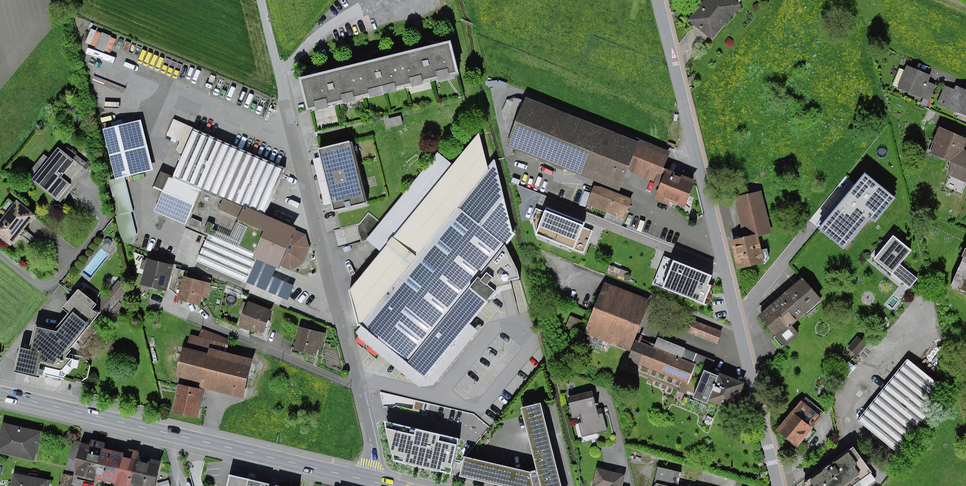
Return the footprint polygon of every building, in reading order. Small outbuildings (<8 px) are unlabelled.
[(741,5),(739,3),(741,0),(704,0),(688,20),(713,40),(741,5)] [(452,40),(396,54),(404,87),(413,85),(413,87),(425,84),(424,82),(439,79),(440,81),(452,78),(451,76),(460,73),(452,40)] [(396,54),(354,65),(363,98),(371,96),(371,98),(398,91),(398,89),(404,87),(396,54)] [(300,77),(308,111),(317,109),(318,111),(330,108),(329,106),(344,102),(345,104),(356,101),(356,99),(363,98),(354,65),(300,77)] [(905,70),(899,68),(892,85),(923,98),(921,104),(931,108),(933,102),(929,101),(936,85),(928,82),(931,75),(907,65),(905,70)] [(945,85),(937,104),(965,116),(965,89),(956,85),(955,89),(945,85)] [(626,167),(637,140),(525,95),(506,142),(618,187),(626,167)] [(403,124),(401,116),(388,119),(390,128),(403,124)] [(154,170),(142,119),(103,129),(115,179),(109,180),(118,216),(116,216),(122,240),(132,245),(137,234),(131,212),(134,212),(125,177),(154,170)] [(297,230),(298,227),(266,214),(286,167),(174,119),(167,136),(180,141),(176,150),(182,156),(173,176),(161,171),(151,196),(159,200),(154,211),(186,225),(185,228),(207,237),(197,262),(305,308),(311,294),(252,268),(255,260),(254,260),(254,258),(280,270),(282,266),(291,270),(304,264),(311,248),(306,234),(297,230)] [(940,126),(932,144),(934,145),(931,153),(951,162),(948,175),(965,183),(965,150),(964,150),(965,146),(965,138),(940,126)] [(346,289),(358,328),(485,169),(475,133),(449,165),(436,153),(364,240),(377,253),(346,289)] [(626,167),(659,181),(666,165),(673,149),(640,135),(637,140),(626,167)] [(326,180),(359,172),(351,140),(318,149),(326,180)] [(83,166),(86,162),(67,147),(64,151),(59,147),(49,159),(44,155),(27,176),(61,202),(87,170),(83,166)] [(491,161),(485,169),(358,328),(353,334),(356,341),(415,389),(431,387),(474,333),(466,326),(495,290),(507,287),(506,283),(516,281),(515,273),(503,248),(512,236),(509,234),(491,161)] [(695,177),(666,165),(659,181),(653,198),(667,204),(669,199),(684,205),(695,177)] [(334,212),(368,204),(359,172),(326,180),(334,212)] [(866,173),(819,229),(843,249),(870,217),(876,222),(896,198),(866,173)] [(601,186),(594,186),(587,205),(606,212),(604,218),(622,226),(633,199),(601,186)] [(591,192),(584,190),(579,205),(586,208),(591,192)] [(772,234),(762,191),(734,197),(744,238),(731,241),(738,269),(764,263),(765,264),(770,258),(768,248),(762,250),(759,237),(772,234)] [(17,200),(15,203),(9,199),(0,210),(0,211),(5,215),(0,222),(0,237),(11,246),(20,235),(22,237),(26,232),(24,230),(36,215),(17,200)] [(585,223),(587,218),(544,202),(543,207),(535,204),(531,216),(535,227),(532,233),(588,255),(598,229),(585,223)] [(812,217),(819,223),(827,214),(820,208),(812,217)] [(901,264),(912,250),(894,235),(874,259),(893,274),(893,273),(912,288),(920,279),(901,264)] [(109,238),(106,239),(103,241),(103,245),(106,247),(109,247),(112,244),(112,241),(109,238)] [(963,256),(964,257),(951,286),(965,292),(965,249),(963,256)] [(713,273),(663,253),(649,287),(702,309),(714,281),(711,280),(713,273)] [(174,265),(147,258),(146,260),(142,259),(140,269),(144,270),(140,284),(167,291),(174,265)] [(211,283),(183,276),(177,300),(201,306),(203,297),(207,299),(211,283)] [(822,300),(803,278),(759,316),(776,336),(774,338),(782,347),(785,345),(786,347),(800,334),(793,326),(822,300)] [(130,290),(118,281),(106,296),(104,294),(96,303),(79,289),(64,308),(70,313),(56,329),(36,325),(31,348),(21,346),(19,353),(15,372),(40,378),(41,375),(46,376),(46,373),(64,378),(72,368),(74,359),(66,358),(67,356),(71,350),(70,349),(97,316),(111,327),(127,308),(120,302),(130,290)] [(605,281),(584,333),(587,335),(584,343),(596,347),(599,339),(631,352),(627,361),(689,385),(697,365),(711,371),(716,360),(658,337),(655,344),(650,342),(648,345),(642,342),(645,335),(640,333),(637,340),(636,340),(652,300),(605,281)] [(273,311),(249,302),(239,326),(258,334),(259,331),(265,333),(273,311)] [(580,333),(585,322),(571,316),(566,327),(580,333)] [(718,344),(723,331),(693,319),(688,333),(718,344)] [(326,334),(300,327),(294,350),(317,356),(318,349),(321,350),(326,334)] [(199,337),(190,334),(179,377),(201,383),(200,387),(244,399),(254,359),(227,352),(231,340),(201,328),(199,337)] [(858,336),(848,348),(857,356),(867,344),(858,336)] [(948,391),(908,359),(858,421),(898,453),(948,391)] [(717,375),(705,370),(694,398),(708,404),(709,401),(734,411),(745,383),(718,372),(717,375)] [(205,390),(178,384),(172,413),(198,418),(205,390)] [(598,409),(593,391),(568,397),(573,418),(581,416),(582,423),(579,424),(583,437),(607,430),(602,408),(598,409)] [(798,447),(822,417),(820,416),(824,412),(806,397),(803,401),(801,400),(777,430),(798,447)] [(542,403),(522,408),(537,470),(530,472),(466,457),(461,476),(503,485),(563,485),(542,403)] [(396,423),(386,464),(454,480),(464,439),(396,423)] [(35,461),(42,433),(3,424),(0,435),(0,453),(35,461)] [(98,443),(91,441),(84,471),(105,476),(112,445),(113,440),(99,437),(98,443)] [(112,445),(105,476),(114,479),(117,465),(128,468),(132,450),(112,445)] [(117,465),(114,479),(125,481),(124,485),(134,485),(134,482),(139,483),(145,453),(146,448),(137,446),(136,451),(132,450),(128,468),(117,465)] [(854,447),(844,454),(843,453),(812,476),(812,477),(803,484),(804,485),(867,485),(876,480),(872,474),(873,473),(854,447)] [(145,453),(139,483),(142,484),(142,485),(164,485),(170,458),(161,456),(160,460),(153,459),(154,454),(145,453)] [(681,472),(659,467),(655,483),(654,485),(678,485),(681,472)] [(597,468),(593,485),(623,485),(626,475),(597,468)] [(235,471),(232,485),(300,485),(282,482),(281,485),(275,484),(275,480),(235,471)] [(47,481),(14,473),(10,485),(46,485),(47,481)]
